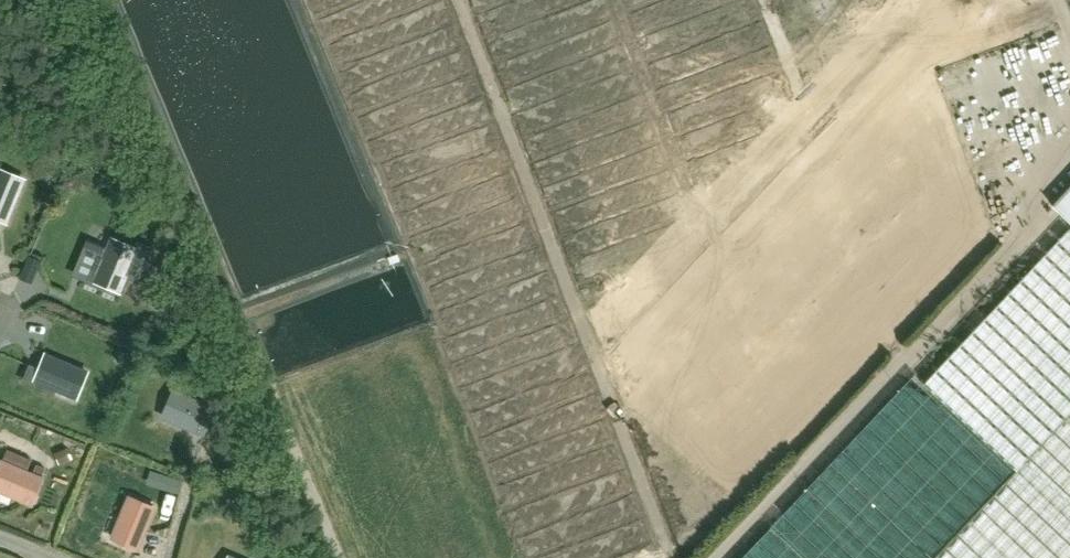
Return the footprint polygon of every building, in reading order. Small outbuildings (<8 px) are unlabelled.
[(6,221),(24,181),(0,171),(0,219),(6,221)] [(1053,206),(1062,214),(1069,222),(1069,188),(1053,206)] [(1069,228),(924,383),(1017,470),(934,557),(1069,557),(1069,229),(1069,228)] [(90,278),(120,291),(137,250),(111,240),(103,260),(98,258),(90,278)] [(86,372),(45,356),(39,371),(44,373),(40,383),(75,398),(86,372)] [(172,409),(163,430),(183,438),(187,428),(202,435),(213,409),(173,392),(166,407),(172,409)] [(1,462),(0,464),(0,492),(30,505),(41,479),(1,462)] [(122,543),(137,549),(154,509),(129,498),(114,533),(124,537),(122,543)]
